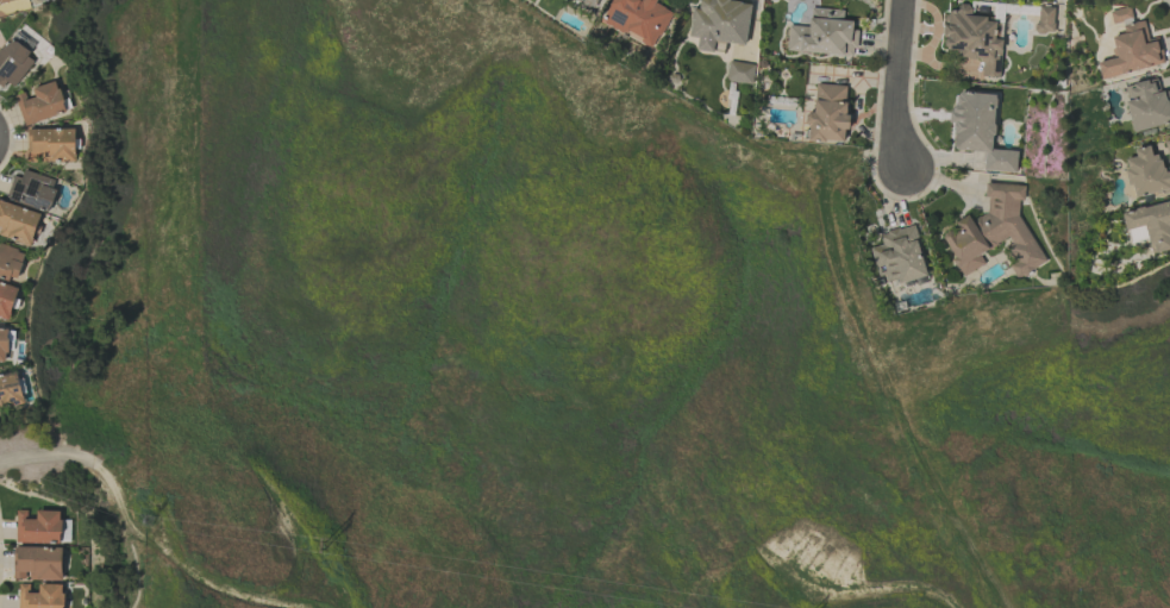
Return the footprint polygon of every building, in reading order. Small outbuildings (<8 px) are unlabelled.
[(596,9),(600,0),(579,0),(596,9)] [(601,22),(653,48),(671,11),(655,3),(656,0),(612,0),(601,22)] [(750,2),(736,0),(700,0),(699,9),(692,8),(689,37),(698,38),(696,50),(713,52),(714,41),(745,45),(750,2)] [(1000,78),(1001,39),(996,38),(997,19),(971,17),(971,7),(945,6),(943,56),(982,58),(981,76),(1000,78)] [(1054,7),(1037,6),(1036,33),(1053,33),(1054,7)] [(1113,26),(1133,20),(1129,6),(1109,12),(1113,26)] [(787,51),(854,55),(856,21),(843,20),(843,10),(809,7),(808,26),(788,25),(787,51)] [(1165,64),(1159,39),(1149,41),(1144,21),(1122,26),(1124,34),(1110,37),(1115,58),(1097,62),(1101,79),(1165,64)] [(14,91),(34,55),(6,39),(0,49),(0,83),(14,91)] [(754,64),(728,61),(726,81),(752,83),(754,64)] [(1169,122),(1169,101),(1167,90),(1160,92),(1156,77),(1121,87),(1134,132),(1169,122)] [(23,125),(66,112),(56,80),(32,88),(35,97),(26,99),(24,93),(14,96),(23,125)] [(844,142),(844,130),(846,130),(848,85),(815,84),(813,113),(808,112),(806,140),(844,142)] [(951,149),(985,151),(983,171),(1016,173),(1018,151),(992,149),(996,94),(955,91),(951,149)] [(74,128),(26,129),(27,162),(75,160),(74,128)] [(1162,168),(1159,154),(1151,155),(1149,146),(1134,149),(1135,157),(1124,159),(1132,199),(1169,191),(1169,166),(1162,168)] [(13,175),(5,199),(47,212),(57,181),(24,170),(21,178),(13,175)] [(1017,178),(984,195),(992,210),(971,221),(968,215),(955,222),(958,228),(942,236),(962,276),(984,265),(978,254),(1005,240),(1016,261),(1009,265),(1016,278),(1045,263),(1014,204),(1027,197),(1017,178)] [(0,201),(0,226),(1,227),(0,229),(0,236),(31,246),(41,213),(0,201)] [(1169,250),(1169,202),(1123,212),(1129,243),(1147,239),(1151,254),(1169,250)] [(871,247),(882,286),(927,274),(913,224),(879,234),(882,244),(871,247)] [(15,283),(25,252),(0,244),(0,279),(15,283)] [(0,282),(0,316),(9,319),(18,287),(0,282)] [(0,328),(0,361),(6,362),(8,328),(0,328)] [(16,371),(0,375),(0,409),(24,402),(16,371)] [(36,510),(35,519),(26,519),(27,511),(15,510),(15,543),(59,544),(59,511),(36,510)] [(69,520),(60,520),(61,542),(69,542),(69,520)] [(61,581),(61,547),(13,547),(13,579),(28,579),(28,580),(61,581)] [(63,585),(38,584),(38,592),(29,592),(29,584),(18,584),(18,607),(63,607),(63,585)]
